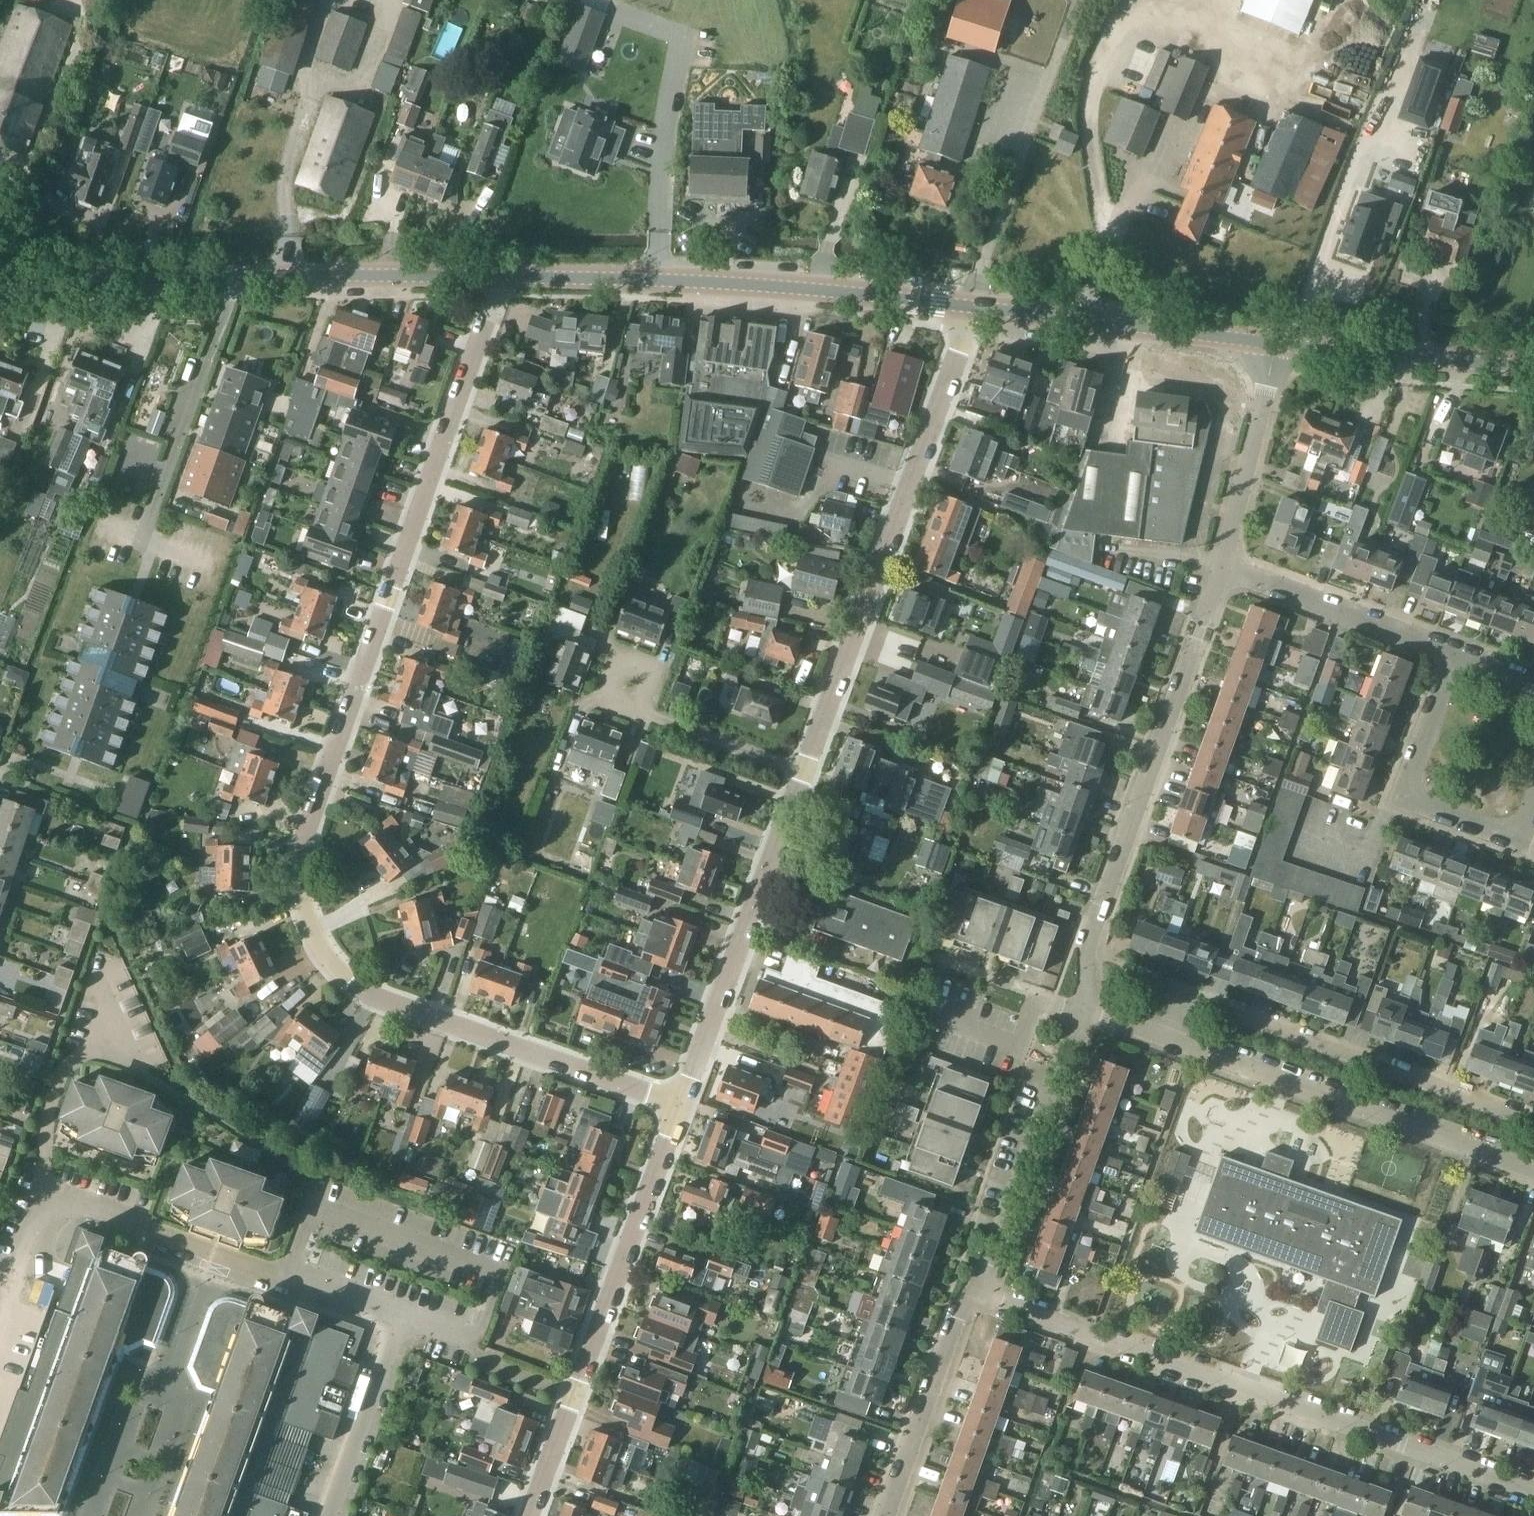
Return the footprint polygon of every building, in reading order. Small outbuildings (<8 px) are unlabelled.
[(283,95),(289,75),(294,77),(309,32),(308,32),(317,4),(318,4),(319,0),(278,0),(281,1),(261,67),(263,67),(257,86),(283,95)] [(405,6),(429,14),(434,0),(404,0),(403,5),(405,6)] [(558,64),(585,73),(610,3),(611,1),(612,0),(581,0),(558,64)] [(914,8),(917,0),(888,0),(914,8)] [(948,38),(996,54),(1012,1),(1013,0),(960,0),(948,38)] [(20,5),(0,58),(0,146),(25,155),(72,26),(20,5)] [(383,62),(382,62),(372,88),(390,95),(400,69),(402,70),(404,62),(406,62),(423,14),(405,8),(387,54),(386,54),(383,62)] [(351,72),(369,24),(333,10),(316,59),(351,72)] [(905,191),(912,193),(912,195),(947,207),(957,176),(940,171),(941,166),(939,166),(942,156),(962,163),(992,69),(949,55),(919,149),(930,152),(927,162),(922,160),(916,178),(908,176),(904,179),(902,186),(905,191)] [(1156,95),(1165,98),(1160,110),(1187,121),(1210,68),(1183,57),(1177,70),(1168,66),(1156,95)] [(1422,57),(1400,119),(1430,130),(1452,68),(1422,57)] [(200,79),(212,84),(211,88),(223,92),(229,75),(205,67),(200,79)] [(415,68),(403,101),(406,102),(398,124),(414,130),(422,108),(419,107),(431,73),(415,68)] [(825,156),(814,153),(801,194),(832,204),(847,150),(866,155),(876,120),(882,98),(872,95),(875,81),(863,78),(853,113),(850,112),(845,128),(835,125),(825,156)] [(343,200),(374,113),(330,97),(299,184),(343,200)] [(1452,97),(1441,128),(1457,133),(1468,103),(1452,97)] [(1160,113),(1123,98),(1106,141),(1142,156),(1160,113)] [(492,110),(468,171),(487,179),(500,144),(505,146),(515,119),(513,118),(518,107),(498,99),(494,111),(492,110)] [(85,135),(66,187),(77,192),(74,200),(99,209),(104,196),(105,196),(111,178),(113,179),(120,160),(123,150),(124,149),(133,152),(142,127),(145,120),(149,108),(135,103),(131,115),(120,147),(85,135)] [(692,157),(690,195),(708,196),(708,201),(725,202),(748,203),(749,187),(749,186),(750,159),(743,159),(744,130),(766,131),(767,107),(742,105),(742,112),(729,111),(716,111),(716,104),(695,104),(694,119),(696,119),(694,157),(692,157)] [(1181,187),(1191,191),(1174,232),(1197,242),(1214,201),(1223,205),(1257,122),(1215,105),(1181,187)] [(562,163),(595,175),(604,150),(617,155),(626,131),(613,126),(614,124),(581,111),(580,114),(567,110),(558,133),(571,138),(562,163)] [(1322,126),(1285,110),(1253,187),(1313,211),(1346,135),(1322,126)] [(153,159),(140,196),(167,206),(184,158),(203,165),(217,126),(185,115),(168,164),(153,159)] [(142,127),(133,152),(147,157),(156,131),(142,127)] [(1079,136),(1064,130),(1057,149),(1072,155),(1079,136)] [(403,153),(392,183),(417,193),(435,143),(408,133),(401,152),(403,153)] [(757,137),(756,162),(770,163),(772,138),(757,137)] [(455,166),(462,151),(436,141),(435,143),(417,193),(442,203),(456,166),(455,166)] [(1394,171),(1388,188),(1413,197),(1419,180),(1394,171)] [(1425,249),(1447,256),(1446,260),(1464,266),(1476,224),(1474,224),(1477,215),(1461,210),(1464,202),(1432,192),(1428,207),(1447,213),(1444,220),(1435,217),(1425,249)] [(1346,236),(1339,255),(1372,266),(1376,253),(1381,255),(1388,234),(1394,236),(1405,208),(1363,193),(1358,208),(1356,207),(1350,225),(1347,224),(1343,236),(1346,236)] [(315,365),(323,368),(323,367),(340,373),(342,369),(343,370),(362,315),(341,308),(331,339),(325,337),(315,365)] [(664,351),(662,379),(684,381),(687,351),(680,351),(684,318),(669,316),(669,315),(658,313),(658,315),(642,313),(638,348),(664,351)] [(408,316),(395,353),(410,359),(412,352),(420,355),(417,363),(430,367),(436,348),(425,344),(432,324),(423,321),(422,317),(415,314),(411,317),(408,316)] [(552,347),(563,348),(562,356),(576,357),(577,349),(578,350),(582,317),(556,314),(554,325),(533,319),(527,336),(552,344),(552,347)] [(341,395),(341,394),(355,398),(361,381),(358,380),(368,353),(371,354),(383,323),(362,315),(343,370),(342,369),(340,373),(323,367),(323,368),(317,385),(327,389),(327,391),(328,391),(341,395)] [(605,353),(608,320),(582,317),(578,350),(605,353)] [(703,318),(697,363),(685,449),(702,451),(731,454),(746,458),(763,406),(770,387),(767,368),(772,359),(776,328),(703,318)] [(796,385),(803,387),(801,396),(807,398),(825,337),(810,333),(796,385)] [(807,398),(808,398),(807,402),(818,405),(822,393),(825,393),(840,341),(825,337),(807,398)] [(81,352),(67,385),(81,390),(77,402),(85,405),(102,361),(81,352)] [(866,403),(862,420),(858,436),(873,440),(878,425),(888,427),(893,409),(907,413),(922,363),(888,353),(873,405),(868,403),(866,403)] [(972,390),(964,412),(1002,425),(1008,408),(1003,407),(999,405),(1014,360),(998,356),(993,354),(981,388),(974,386),(972,385),(970,389),(972,390)] [(1014,428),(1016,429),(1015,434),(1048,446),(1061,406),(1049,401),(1026,394),(1035,367),(1014,360),(999,405),(1003,407),(1004,405),(1020,411),(1014,428)] [(46,498),(47,499),(40,516),(51,520),(58,503),(54,501),(57,494),(67,499),(76,477),(91,441),(97,444),(116,402),(113,401),(126,370),(102,361),(85,405),(81,417),(80,418),(74,433),(58,470),(46,498)] [(9,365),(0,362),(0,391),(9,365)] [(2,419),(4,414),(20,420),(25,403),(20,401),(30,372),(9,365),(0,391),(0,419),(2,419)] [(1048,446),(1049,446),(1049,447),(1081,459),(1089,437),(1087,437),(1103,376),(1058,365),(1049,401),(1061,406),(1048,446)] [(201,446),(198,445),(179,490),(229,508),(245,463),(241,462),(270,385),(229,369),(201,446)] [(537,381),(507,371),(499,393),(547,410),(551,397),(533,391),(537,381)] [(611,379),(598,375),(590,400),(603,404),(605,399),(604,399),(611,379)] [(290,397),(293,398),(284,433),(310,442),(328,391),(327,391),(327,389),(317,385),(309,382),(296,378),(290,397)] [(611,378),(611,379),(604,399),(605,399),(616,403),(620,390),(616,388),(619,381),(611,378)] [(841,382),(832,412),(862,420),(866,403),(868,403),(872,390),(861,387),(841,382)] [(770,387),(763,406),(782,412),(785,403),(786,404),(789,393),(770,387)] [(380,397),(403,404),(406,395),(383,388),(380,397)] [(341,395),(337,405),(354,411),(360,413),(364,402),(355,398),(341,394),(341,395)] [(1053,537),(1054,538),(1050,548),(1093,564),(1096,534),(1179,544),(1209,419),(1202,404),(1188,402),(1188,401),(1139,394),(1133,441),(1128,441),(1126,455),(1085,450),(1071,491),(1069,491),(1057,526),(1053,537)] [(71,415),(80,418),(81,417),(85,405),(77,402),(71,415)] [(798,408),(786,404),(785,403),(782,412),(794,417),(798,408)] [(763,406),(746,458),(740,475),(798,495),(814,449),(795,443),(802,419),(794,417),(782,412),(763,406)] [(1508,429),(1456,410),(1444,443),(1469,452),(1465,465),(1482,471),(1486,459),(1495,462),(1508,429)] [(399,426),(354,411),(345,438),(389,453),(399,426)] [(1296,440),(1312,446),(1309,454),(1310,454),(1318,457),(1332,422),(1307,412),(1296,440)] [(545,416),(540,429),(565,438),(570,425),(545,416)] [(1318,457),(1313,472),(1305,493),(1315,497),(1327,465),(1341,471),(1351,474),(1349,482),(1362,486),(1368,470),(1366,470),(1368,465),(1357,461),(1363,447),(1359,445),(1364,434),(1356,431),(1332,422),(1318,457)] [(46,465),(58,470),(74,433),(61,428),(46,465)] [(315,428),(310,444),(318,447),(324,431),(315,428)] [(959,450),(991,462),(1009,469),(1017,472),(1021,459),(995,450),(999,440),(967,428),(959,450)] [(514,440),(487,430),(479,452),(508,462),(513,447),(525,452),(529,440),(516,435),(514,440)] [(1366,470),(1368,470),(1377,474),(1389,440),(1379,436),(1368,465),(1366,470)] [(17,443),(1,437),(0,439),(0,481),(2,482),(17,443)] [(345,439),(346,439),(338,461),(375,474),(379,464),(384,466),(388,454),(389,454),(389,453),(345,438),(345,439)] [(570,440),(566,450),(584,456),(587,447),(570,440)] [(286,444),(281,460),(289,463),(291,456),(300,459),(303,450),(295,446),(286,444)] [(1009,469),(991,462),(959,450),(951,470),(983,482),(987,473),(999,477),(999,479),(1004,480),(1009,469)] [(471,473),(500,483),(498,488),(511,493),(515,481),(503,476),(508,462),(479,452),(471,473)] [(1318,457),(1310,454),(1301,476),(1287,471),(1282,484),(1305,493),(1313,472),(1318,457)] [(375,474),(338,461),(330,484),(372,498),(377,485),(372,484),(375,474)] [(278,466),(273,482),(281,485),(287,469),(278,466)] [(1425,482),(1406,475),(1389,522),(1407,529),(1425,482)] [(312,500),(323,503),(322,506),(359,519),(363,510),(368,511),(372,498),(330,484),(329,487),(318,483),(312,500)] [(1471,492),(1467,503),(1486,510),(1493,489),(1482,485),(1479,494),(1471,492)] [(1007,492),(1002,507),(1034,519),(1057,526),(1069,491),(1060,488),(1052,509),(1007,492)] [(270,489),(265,505),(273,508),(279,492),(270,489)] [(847,533),(848,533),(855,508),(846,505),(848,494),(836,491),(827,496),(826,500),(825,500),(819,526),(833,529),(832,533),(832,537),(834,540),(838,542),(841,542),(845,540),(847,536),(847,533)] [(941,496),(934,513),(966,525),(975,528),(981,511),(941,496)] [(1522,531),(1533,535),(1533,496),(1522,531)] [(1314,510),(1284,499),(1275,522),(1315,537),(1316,536),(1306,532),(1314,510)] [(1325,501),(1320,512),(1349,524),(1354,511),(1325,501)] [(314,528),(313,528),(313,529),(357,544),(358,543),(356,543),(361,530),(356,529),(359,519),(322,506),(314,528)] [(488,516),(460,506),(452,527),(481,538),(487,523),(498,527),(503,516),(490,511),(488,516)] [(534,513),(512,506),(507,523),(528,530),(534,513)] [(1333,568),(1345,573),(1345,574),(1368,583),(1379,553),(1356,544),(1368,511),(1356,507),(1354,511),(1349,524),(1341,547),(1340,549),(1333,568)] [(244,538),(252,514),(242,510),(233,534),(244,538)] [(262,511),(257,528),(265,531),(271,514),(262,511)] [(227,531),(230,521),(206,513),(203,523),(227,531)] [(927,531),(965,544),(969,546),(975,528),(966,525),(934,513),(927,531)] [(760,517),(756,532),(787,538),(790,524),(760,517)] [(1034,519),(1031,529),(1053,537),(1057,526),(1034,519)] [(1315,537),(1275,522),(1267,544),(1307,559),(1315,537)] [(1431,526),(1420,522),(1416,533),(1427,538),(1431,526)] [(1479,539),(1495,544),(1496,543),(1515,550),(1520,539),(1484,525),(1480,536),(1479,539)] [(445,549),(473,559),(471,564),(484,568),(489,557),(476,552),(481,538),(452,527),(445,549)] [(303,556),(348,571),(357,544),(313,529),(303,556)] [(952,561),(956,552),(967,556),(971,546),(969,546),(965,544),(927,531),(920,549),(952,561)] [(1428,539),(1416,534),(1408,557),(1419,561),(1422,554),(1428,539)] [(1495,544),(1479,539),(1472,558),(1488,564),(1494,548),(1495,544)] [(1341,547),(1329,542),(1321,565),(1332,569),(1333,568),(1340,549),(1341,547)] [(920,549),(914,567),(953,582),(957,584),(961,573),(950,569),(952,561),(920,549)] [(1047,565),(1051,567),(1048,575),(1071,583),(1073,575),(1123,593),(1128,578),(1051,549),(1047,560),(1047,565)] [(842,563),(801,553),(792,590),(833,600),(842,563)] [(1402,562),(1379,553),(1368,583),(1391,591),(1402,562)] [(1028,557),(1026,556),(1023,566),(1044,573),(1047,565),(1047,560),(1029,554),(1028,557)] [(1419,561),(1412,581),(1427,587),(1422,603),(1444,611),(1455,583),(1432,574),(1438,560),(1422,554),(1419,561)] [(1515,560),(1505,556),(1501,568),(1510,572),(1515,560)] [(303,575),(306,566),(289,559),(284,573),(292,576),(294,571),(303,575)] [(1510,572),(1524,576),(1533,580),(1533,578),(1533,567),(1528,564),(1515,560),(1510,572)] [(1044,573),(1023,566),(1015,585),(1036,593),(1044,573)] [(1455,583),(1444,611),(1458,617),(1457,620),(1466,624),(1467,620),(1478,591),(1477,591),(1482,578),(1460,570),(1455,583)] [(592,580),(572,572),(569,580),(589,588),(592,580)] [(490,573),(487,581),(499,585),(502,577),(490,573)] [(461,592),(433,582),(425,604),(454,614),(460,599),(471,604),(476,592),(482,594),(482,595),(504,602),(508,589),(487,582),(487,583),(466,576),(463,587),(461,592)] [(294,592),(305,596),(300,609),(330,619),(338,598),(308,588),(310,583),(299,579),(294,592)] [(785,587),(750,579),(743,612),(779,619),(785,587)] [(1036,593),(1015,585),(1006,610),(1026,619),(1036,593)] [(168,614),(129,600),(99,588),(78,645),(83,647),(76,665),(72,663),(41,747),(111,772),(136,702),(132,700),(138,682),(142,684),(168,614)] [(937,635),(949,599),(923,591),(922,595),(906,590),(901,605),(896,604),(892,617),(896,618),(895,621),(937,635)] [(1478,591),(1467,620),(1489,628),(1500,600),(1478,591)] [(587,618),(593,603),(576,596),(570,611),(587,618)] [(1127,610),(1118,607),(1115,616),(1134,623),(1154,630),(1162,607),(1132,596),(1127,610)] [(630,597),(617,629),(659,644),(668,621),(680,625),(689,603),(676,598),(670,612),(630,597)] [(1512,637),(1533,645),(1533,601),(1526,598),(1523,608),(1512,637)] [(1500,600),(1489,628),(1512,637),(1523,608),(1500,600)] [(531,626),(539,629),(548,603),(540,601),(531,626)] [(418,625),(446,635),(444,640),(457,645),(462,633),(449,628),(454,614),(425,604),(418,625)] [(1279,614),(1254,606),(1246,629),(1271,638),(1275,626),(1286,630),(1290,619),(1279,615),(1279,614)] [(296,623),(285,619),(280,632),(303,640),(305,634),(323,640),(330,619),(300,609),(296,623)] [(751,614),(734,610),(731,627),(763,633),(765,634),(768,618),(750,615),(751,614)] [(1097,623),(1108,628),(1105,638),(1146,653),(1154,630),(1134,623),(1115,616),(1101,611),(1097,623)] [(250,633),(232,627),(230,632),(288,650),(291,639),(272,633),(275,623),(255,616),(250,633)] [(762,637),(755,659),(777,666),(780,657),(794,662),(801,638),(775,630),(778,621),(768,618),(765,634),(763,633),(762,637)] [(580,694),(596,651),(577,645),(582,631),(551,620),(546,635),(560,640),(545,681),(580,694)] [(975,647),(965,643),(953,674),(990,688),(1000,659),(1010,662),(1021,631),(1013,628),(1008,639),(994,634),(992,641),(978,636),(975,647)] [(1322,657),(1330,633),(1314,628),(1311,636),(1307,635),(1302,650),(1322,657)] [(227,630),(226,633),(215,629),(204,664),(218,668),(223,651),(262,663),(264,656),(284,662),(288,650),(230,632),(227,630)] [(1237,651),(1263,660),(1262,662),(1274,666),(1283,642),(1271,638),(1246,629),(1237,651)] [(1138,675),(1146,653),(1105,638),(1100,650),(1089,646),(1086,657),(1138,675)] [(1341,664),(1348,642),(1336,638),(1328,659),(1341,664)] [(512,647),(507,645),(498,671),(523,680),(535,646),(515,639),(512,647)] [(1263,660),(1237,651),(1229,674),(1255,683),(1262,662),(1263,660)] [(1412,666),(1383,655),(1374,678),(1404,689),(1412,666)] [(1298,672),(1314,678),(1320,662),(1304,656),(1298,672)] [(1086,657),(1082,669),(1104,676),(1100,686),(1100,687),(1130,698),(1138,675),(1086,657)] [(434,668),(407,658),(399,679),(428,690),(433,675),(445,679),(449,667),(436,663),(434,668)] [(485,683),(489,670),(458,659),(453,672),(485,683)] [(265,675),(276,679),(271,692),(301,702),(309,681),(279,671),(281,665),(270,661),(265,675)] [(873,684),(865,705),(903,720),(908,721),(915,702),(922,705),(925,696),(929,687),(950,694),(957,675),(953,674),(921,661),(914,681),(890,672),(885,688),(873,684)] [(725,664),(720,679),(738,685),(743,670),(725,664)] [(1335,675),(1324,671),(1320,683),(1331,687),(1335,675)] [(1314,678),(1298,672),(1295,682),(1311,687),(1314,678)] [(1255,683),(1229,674),(1221,696),(1247,706),(1255,683)] [(1374,678),(1366,700),(1366,701),(1395,712),(1404,689),(1374,678)] [(399,679),(391,700),(408,706),(402,723),(435,735),(448,739),(454,723),(435,716),(442,695),(428,690),(399,679)] [(1083,705),(1092,708),(1092,710),(1122,720),(1130,698),(1100,687),(1100,686),(1089,682),(1081,704),(1059,696),(1054,709),(1079,717),(1083,705)] [(1331,687),(1320,683),(1314,700),(1330,706),(1337,689),(1331,687)] [(743,686),(734,710),(743,714),(771,724),(772,721),(776,720),(778,714),(776,711),(780,700),(752,690),(743,686)] [(251,715),(262,719),(264,712),(294,723),(301,702),(271,692),(267,706),(256,702),(251,715)] [(1213,719),(1239,728),(1247,706),(1221,696),(1213,719)] [(1349,719),(1358,722),(1358,723),(1387,734),(1395,712),(1366,701),(1366,700),(1357,696),(1349,719)] [(196,711),(204,713),(204,715),(236,726),(241,713),(200,698),(196,711)] [(1282,718),(1298,724),(1301,716),(1284,710),(1282,718)] [(1319,719),(1309,716),(1304,728),(1314,732),(1319,719)] [(213,718),(209,731),(232,739),(236,726),(213,718)] [(584,718),(568,762),(609,777),(603,795),(616,800),(625,775),(613,770),(626,733),(584,718)] [(1298,724),(1282,718),(1279,727),(1295,732),(1298,724)] [(1205,742),(1231,751),(1239,728),(1213,719),(1205,742)] [(1064,745),(1060,755),(1103,771),(1112,747),(1099,743),(1103,732),(1072,721),(1064,745)] [(1387,734),(1358,723),(1349,746),(1379,757),(1387,734)] [(1300,739),(1310,743),(1314,732),(1304,728),(1300,739)] [(984,754),(995,758),(1003,736),(992,732),(984,754)] [(372,756),(400,767),(413,771),(418,757),(419,757),(424,745),(400,736),(397,741),(379,735),(372,756)] [(485,752),(435,735),(429,753),(478,770),(485,752)] [(836,771),(837,773),(835,779),(865,789),(870,774),(882,778),(888,762),(876,758),(880,749),(850,738),(841,763),(839,764),(836,771)] [(226,769),(242,775),(272,786),(279,765),(264,759),(267,751),(261,749),(260,750),(237,742),(235,746),(234,746),(226,769)] [(1197,764),(1223,774),(1231,751),(1205,742),(1197,764)] [(1339,742),(1331,764),(1341,768),(1370,780),(1379,757),(1349,746),(1339,742)] [(1296,751),(1288,773),(1311,781),(1313,774),(1305,771),(1310,756),(1296,751)] [(1047,764),(1069,772),(1066,783),(1095,793),(1103,771),(1060,755),(1051,752),(1047,764)] [(976,776),(982,778),(981,779),(987,781),(995,758),(984,754),(976,776)] [(364,777),(392,788),(390,792),(404,797),(408,785),(395,781),(400,767),(372,756),(364,777)] [(1265,763),(1282,769),(1284,762),(1268,756),(1265,763)] [(1282,769),(1265,763),(1262,773),(1278,779),(1282,769)] [(1188,787),(1215,796),(1223,774),(1197,764),(1188,787)] [(1332,791),(1362,803),(1370,780),(1341,768),(1332,791)] [(678,800),(671,817),(685,822),(700,827),(704,816),(703,815),(705,808),(712,811),(737,820),(745,797),(720,789),(724,777),(702,769),(689,804),(678,800)] [(964,798),(951,788),(899,769),(885,808),(938,825),(936,830),(950,835),(964,798)] [(1283,787),(1287,788),(1306,796),(1311,781),(1288,773),(1283,787)] [(221,798),(232,802),(235,796),(264,806),(272,786),(242,775),(237,789),(226,785),(221,798)] [(982,778),(976,776),(972,775),(964,798),(974,801),(981,779),(982,778)] [(139,819),(151,783),(130,776),(119,812),(139,819)] [(1061,795),(1039,787),(1035,797),(1087,815),(1095,793),(1066,783),(1061,795)] [(440,800),(439,800),(433,820),(463,828),(467,811),(472,813),(478,794),(446,784),(440,800)] [(1180,809),(1207,818),(1206,820),(1218,825),(1227,801),(1214,797),(1215,796),(1188,787),(1180,809)] [(1283,787),(1279,798),(1302,807),(1306,796),(1287,788),(1283,787)] [(6,798),(0,815),(0,822),(30,832),(37,812),(45,815),(50,802),(19,791),(15,801),(6,798)] [(1034,801),(1031,809),(1053,817),(1049,828),(1079,838),(1087,815),(1035,797),(1034,801)] [(208,811),(228,818),(232,805),(213,798),(208,811)] [(1279,798),(1275,809),(1298,818),(1302,807),(1279,798)] [(1249,809),(1266,815),(1269,808),(1252,802),(1249,809)] [(1207,818),(1180,809),(1172,832),(1198,842),(1206,820),(1207,818)] [(1266,815),(1249,809),(1242,828),(1259,835),(1266,815)] [(1275,809),(1271,820),(1294,828),(1298,818),(1275,809)] [(400,822),(422,830),(426,817),(404,810),(400,822)] [(854,858),(855,853),(883,863),(891,839),(882,836),(888,819),(865,811),(859,828),(831,818),(816,861),(832,867),(836,856),(848,860),(849,856),(854,858)] [(383,823),(387,829),(363,849),(375,865),(401,846),(392,834),(400,827),(392,816),(383,823)] [(229,822),(186,818),(184,831),(209,834),(210,831),(228,833),(229,822)] [(1271,820),(1268,831),(1290,839),(1294,828),(1271,820)] [(22,856),(30,832),(0,822),(0,848),(22,856)] [(685,822),(677,844),(686,847),(689,838),(697,841),(701,828),(700,827),(685,822)] [(1033,847),(1033,848),(1056,856),(1052,867),(1067,872),(1079,838),(1049,828),(1041,825),(1033,847)] [(1268,831),(1264,842),(1287,850),(1290,839),(1268,831)] [(106,834),(102,845),(118,850),(119,851),(123,840),(106,834)] [(401,846),(376,865),(389,883),(402,873),(411,884),(436,873),(428,854),(431,853),(421,848),(419,849),(410,838),(401,846)] [(1033,847),(1008,838),(1003,851),(1028,860),(1033,848),(1033,847)] [(436,873),(469,858),(461,839),(431,853),(428,854),(436,873)] [(942,875),(952,848),(926,839),(916,866),(942,875)] [(1402,839),(1391,868),(1414,877),(1425,848),(1402,839)] [(206,854),(217,855),(217,868),(249,869),(249,847),(218,846),(218,841),(206,840),(206,854)] [(1264,842),(1260,853),(1283,861),(1287,850),(1264,842)] [(683,865),(670,861),(669,861),(716,878),(723,858),(690,846),(683,865)] [(1233,855),(1230,854),(1227,864),(1247,871),(1253,853),(1236,847),(1233,855)] [(14,879),(22,856),(0,848),(0,875),(14,879)] [(1425,848),(1414,877),(1422,880),(1418,890),(1433,896),(1437,886),(1448,857),(1425,848)] [(1260,853),(1251,877),(1252,877),(1255,878),(1275,885),(1283,861),(1260,853)] [(1437,886),(1433,896),(1455,905),(1459,894),(1470,865),(1448,857),(1437,886)] [(675,888),(652,879),(647,892),(678,904),(684,888),(709,897),(716,878),(669,861),(664,876),(677,881),(675,888)] [(1201,861),(1196,873),(1213,880),(1215,880),(1220,867),(1201,861)] [(1287,889),(1295,865),(1283,861),(1275,885),(1287,889)] [(1186,870),(1162,862),(1156,879),(1181,887),(1186,870)] [(1299,893),(1306,869),(1295,865),(1287,889),(1299,893)] [(1470,865),(1459,894),(1481,903),(1492,874),(1470,865)] [(1215,880),(1235,887),(1232,899),(1244,903),(1252,877),(1220,867),(1215,880)] [(217,883),(205,883),(205,897),(216,897),(217,890),(248,891),(249,869),(217,868),(217,883)] [(1311,897),(1318,873),(1306,869),(1299,893),(1311,897)] [(1022,873),(1015,870),(1009,887),(1016,889),(1020,878),(1022,873)] [(92,872),(89,881),(105,886),(108,877),(92,872)] [(1322,901),(1330,877),(1318,873),(1311,897),(1322,901)] [(1492,874),(1481,903),(1504,911),(1515,882),(1492,874)] [(6,903),(14,879),(0,875),(0,901),(6,903)] [(957,890),(957,889),(961,879),(955,877),(951,888),(957,890)] [(1342,881),(1330,877),(1322,901),(1334,904),(1342,881)] [(1022,891),(1025,880),(1020,878),(1016,889),(1022,891)] [(1255,878),(1252,885),(1273,892),(1275,885),(1255,878)] [(105,886),(89,881),(85,892),(101,897),(105,886)] [(1346,908),(1354,885),(1342,881),(1334,904),(1346,908)] [(1533,900),(1533,890),(1515,882),(1504,911),(1526,920),(1533,900)] [(1365,889),(1354,885),(1346,908),(1358,912),(1365,889)] [(1372,886),(1371,891),(1364,910),(1377,914),(1384,890),(1372,886)] [(614,902),(650,915),(655,899),(620,887),(614,902)] [(1005,897),(1013,900),(1016,889),(1009,887),(1005,897)] [(953,901),(957,890),(951,888),(947,899),(953,901)] [(430,892),(431,899),(401,905),(405,927),(436,920),(433,905),(444,903),(441,889),(430,892)] [(1043,969),(1059,926),(957,889),(957,890),(953,901),(950,911),(946,922),(942,933),(1043,969)] [(1022,891),(1016,889),(1013,900),(1018,902),(1022,891)] [(823,901),(820,910),(813,929),(902,961),(917,920),(842,893),(837,906),(823,901)] [(499,899),(488,895),(473,935),(493,942),(504,911),(496,908),(499,899)] [(1172,915),(1177,901),(1166,897),(1161,911),(1172,915)] [(950,911),(953,901),(947,899),(944,909),(950,911)] [(1177,901),(1172,915),(1184,919),(1189,905),(1177,901)] [(73,926),(89,932),(97,911),(81,906),(73,926)] [(1402,911),(1389,906),(1386,917),(1398,921),(1399,918),(1402,911)] [(946,922),(950,911),(944,909),(940,920),(946,922)] [(1058,916),(1069,920),(1071,914),(1060,910),(1058,916)] [(468,944),(480,911),(464,914),(455,940),(468,944)] [(1402,911),(1399,918),(1398,921),(1410,925),(1413,914),(1402,911)] [(655,923),(643,919),(639,931),(689,950),(698,927),(669,916),(659,912),(655,923)] [(1237,929),(1227,956),(1239,960),(1230,984),(1253,992),(1267,956),(1274,936),(1262,932),(1257,945),(1258,946),(1257,951),(1244,947),(1249,933),(1254,918),(1242,913),(1237,929)] [(203,914),(185,919),(187,928),(200,925),(205,924),(203,914)] [(439,934),(436,920),(405,927),(410,948),(441,941),(442,948),(454,945),(451,932),(439,934)] [(942,933),(946,922),(940,920),(936,931),(942,933)] [(1140,922),(1131,949),(1157,958),(1166,931),(1140,922)] [(1436,922),(1432,932),(1444,936),(1448,926),(1436,922)] [(191,962),(213,951),(200,925),(187,928),(172,932),(178,946),(182,944),(191,962)] [(89,932),(73,926),(64,952),(80,958),(89,932)] [(1444,936),(1456,940),(1455,941),(1465,944),(1468,938),(1457,934),(1459,929),(1448,926),(1444,936)] [(610,943),(604,957),(631,967),(651,975),(655,964),(680,973),(689,950),(639,931),(639,932),(638,931),(633,943),(645,947),(640,958),(635,957),(630,955),(631,951),(610,943)] [(1193,940),(1166,931),(1157,958),(1183,967),(1193,940)] [(1193,940),(1183,967),(1208,976),(1218,949),(1205,945),(1208,935),(1196,931),(1193,940)] [(216,947),(222,960),(233,955),(239,967),(267,953),(258,934),(229,947),(227,942),(216,947)] [(1274,936),(1269,949),(1280,953),(1285,940),(1274,936)] [(1465,944),(1464,948),(1476,951),(1488,956),(1489,952),(1492,946),(1479,942),(1468,938),(1465,944)] [(1520,966),(1533,971),(1533,968),(1533,945),(1528,943),(1520,966)] [(1492,946),(1489,952),(1488,956),(1499,959),(1503,950),(1492,946)] [(761,980),(750,1009),(752,1009),(801,1028),(812,999),(821,1003),(830,977),(816,971),(821,958),(790,947),(785,960),(770,955),(761,980)] [(473,959),(480,961),(469,992),(490,999),(501,968),(487,963),(491,952),(477,948),(473,959)] [(1311,971),(1289,964),(1276,1000),(1298,1008),(1314,965),(1319,952),(1307,948),(1302,962),(1313,966),(1311,971)] [(1319,952),(1314,965),(1298,1008),(1321,1017),(1330,992),(1337,973),(1336,973),(1335,973),(1334,978),(1323,974),(1325,970),(1330,956),(1319,952)] [(239,967),(246,981),(235,986),(241,998),(252,993),(249,987),(277,973),(267,953),(239,967)] [(1276,1000),(1289,964),(1267,956),(1253,992),(1276,1000)] [(601,958),(587,994),(664,1023),(668,1010),(671,1009),(674,1001),(673,999),(674,996),(644,986),(644,987),(626,981),(631,968),(601,958)] [(1361,975),(1356,988),(1345,984),(1348,977),(1353,964),(1341,960),(1336,973),(1337,973),(1330,992),(1321,1017),(1344,1025),(1352,1004),(1363,1008),(1373,980),(1361,975)] [(514,973),(501,968),(490,999),(511,1006),(521,976),(527,978),(531,967),(518,962),(514,973)] [(1528,975),(1493,962),(1484,987),(1497,992),(1502,977),(1524,984),(1528,975)] [(57,973),(73,979),(76,971),(60,965),(57,973)] [(73,979),(57,973),(52,986),(69,991),(73,979)] [(812,999),(801,1028),(852,1048),(851,1050),(881,1061),(903,1003),(830,977),(821,1003),(812,999)] [(1443,1013),(1454,981),(1443,977),(1429,1014),(1430,1014),(1417,1051),(1440,1059),(1448,1038),(1458,1042),(1466,1021),(1454,1016),(1453,1020),(1440,1015),(1441,1012),(1443,1013)] [(1372,1035),(1395,1043),(1411,998),(1410,998),(1401,994),(1397,1003),(1385,998),(1388,989),(1376,985),(1367,1010),(1379,1014),(1372,1035)] [(1411,998),(1395,1043),(1417,1051),(1430,1014),(1429,1014),(1418,1010),(1422,1001),(1423,990),(1414,986),(1410,998),(1411,998)] [(587,994),(577,1022),(578,1022),(579,1020),(617,1034),(618,1033),(617,1033),(619,1029),(651,1049),(653,1043),(656,1044),(657,1042),(659,1041),(662,1033),(662,1032),(661,1030),(664,1023),(587,994)] [(13,1020),(18,1007),(0,1002),(0,1015),(13,1020)] [(209,1030),(195,1041),(207,1056),(221,1045),(248,1024),(237,1009),(209,1030)] [(306,1009),(294,1023),(290,1020),(274,1040),(285,1048),(294,1037),(305,1046),(314,1035),(324,1022),(306,1009)] [(249,1053),(267,1039),(277,1030),(265,1017),(255,1026),(253,1024),(236,1038),(244,1048),(249,1053)] [(1494,1037),(1481,1032),(1468,1070),(1491,1078),(1504,1041),(1506,1035),(1511,1021),(1510,1021),(1506,1031),(1497,1027),(1494,1037)] [(1511,1021),(1506,1035),(1514,1038),(1517,1039),(1522,1025),(1511,1021)] [(298,1058),(289,1069),(310,1085),(319,1074),(320,1074),(328,1063),(340,1047),(336,1044),(342,1036),(324,1022),(314,1035),(305,1046),(297,1057),(298,1058)] [(49,1043),(34,1037),(30,1047),(46,1052),(49,1043)] [(1513,1044),(1504,1041),(1491,1078),(1513,1086),(1526,1050),(1525,1049),(1521,1060),(1509,1056),(1513,1044)] [(46,1052),(30,1047),(27,1057),(42,1062),(46,1052)] [(361,1069),(359,1075),(354,1089),(366,1093),(370,1081),(385,1086),(395,1057),(374,1049),(366,1070),(361,1069)] [(836,1092),(826,1119),(856,1130),(881,1061),(851,1050),(840,1079),(833,1077),(829,1089),(836,1092)] [(1526,1050),(1513,1086),(1533,1094),(1533,1052),(1526,1050)] [(932,1055),(932,1057),(928,1067),(935,1069),(936,1064),(939,1058),(932,1055)] [(385,1086),(400,1091),(396,1104),(408,1108),(412,1093),(407,1091),(416,1064),(395,1057),(385,1086)] [(947,1068),(950,1062),(939,1058),(936,1064),(946,1068),(947,1068)] [(1094,1084),(1121,1093),(1129,1070),(1103,1060),(1094,1084)] [(958,1072),(960,1066),(950,1062),(947,1068),(958,1072)] [(958,1072),(969,1076),(971,1069),(960,1066),(958,1072)] [(958,1072),(947,1068),(946,1068),(909,1169),(953,1185),(990,1084),(979,1080),(969,1076),(958,1072)] [(761,1095),(766,1097),(765,1099),(773,1102),(777,1092),(769,1089),(772,1081),(755,1074),(753,1078),(730,1069),(719,1097),(755,1110),(761,1095)] [(788,1069),(783,1083),(809,1092),(814,1078),(788,1069)] [(979,1080),(982,1073),(971,1069),(969,1076),(979,1080)] [(990,1084),(992,1077),(982,1073),(979,1080),(990,1084)] [(418,1116),(410,1142),(424,1146),(434,1116),(442,1119),(446,1106),(462,1112),(471,1082),(450,1075),(445,1089),(440,1087),(436,1100),(425,1097),(418,1116)] [(82,1137),(133,1156),(133,1154),(157,1156),(173,1112),(153,1098),(154,1097),(103,1079),(103,1080),(79,1078),(63,1122),(83,1136),(82,1137)] [(462,1112),(477,1117),(473,1130),(484,1133),(493,1107),(487,1105),(492,1089),(471,1082),(462,1112)] [(13,1084),(10,1093),(29,1100),(32,1090),(13,1084)] [(1086,1106),(1113,1116),(1121,1093),(1094,1084),(1086,1106)] [(312,1085),(288,1130),(307,1141),(333,1095),(317,1086),(316,1087),(312,1085)] [(29,1100),(10,1093),(6,1103),(25,1110),(29,1100)] [(907,1112),(910,1106),(899,1102),(897,1108),(907,1112)] [(918,1116),(920,1110),(910,1106),(907,1112),(918,1116)] [(1113,1116),(1086,1106),(1078,1129),(1105,1138),(1110,1125),(1134,1134),(1137,1125),(1121,1119),(1113,1116)] [(905,1118),(907,1112),(897,1108),(895,1115),(905,1118)] [(586,1109),(572,1147),(583,1151),(611,1161),(620,1139),(605,1133),(610,1118),(586,1109)] [(1140,1117),(1123,1111),(1121,1119),(1137,1125),(1140,1117)] [(418,1116),(405,1112),(391,1161),(403,1164),(410,1142),(418,1116)] [(918,1116),(907,1112),(905,1118),(916,1122),(918,1116)] [(793,1173),(806,1177),(814,1157),(836,1165),(839,1156),(766,1130),(761,1145),(748,1140),(747,1143),(736,1139),(739,1130),(711,1120),(703,1140),(780,1168),(793,1173)] [(505,1147),(514,1151),(514,1150),(522,1153),(531,1131),(515,1125),(507,1145),(506,1145),(505,1147)] [(1105,1138),(1078,1129),(1070,1151),(1097,1161),(1105,1138)] [(13,1147),(16,1139),(0,1133),(0,1142),(13,1147)] [(484,1172),(493,1145),(478,1139),(468,1166),(484,1172)] [(493,1145),(484,1172),(481,1178),(499,1185),(499,1183),(501,1184),(514,1151),(505,1147),(506,1145),(495,1140),(493,1145)] [(741,1168),(775,1181),(776,1182),(778,1184),(781,1185),(783,1186),(786,1186),(788,1186),(790,1184),(794,1175),(793,1173),(780,1168),(703,1140),(696,1161),(724,1171),(724,1172),(737,1176),(741,1168)] [(0,1142),(0,1170),(5,1171),(13,1147),(0,1142)] [(236,1142),(232,1152),(257,1161),(261,1151),(236,1142)] [(1173,1150),(1159,1189),(1178,1195),(1191,1156),(1173,1150)] [(575,1173),(603,1183),(611,1161),(583,1151),(575,1173)] [(1097,1161),(1070,1151),(1062,1174),(1089,1184),(1093,1170),(1119,1179),(1122,1170),(1106,1164),(1097,1161)] [(1316,1313),(1325,1315),(1316,1340),(1351,1352),(1365,1313),(1355,1309),(1361,1291),(1375,1296),(1403,1219),(1308,1186),(1298,1183),(1289,1179),(1295,1161),(1268,1151),(1261,1170),(1223,1156),(1196,1233),(1327,1279),(1317,1308),(1318,1309),(1316,1313)] [(1109,1156),(1106,1164),(1122,1170),(1125,1162),(1109,1156)] [(895,1159),(892,1169),(898,1171),(901,1161),(895,1159)] [(193,1221),(243,1239),(244,1238),(268,1240),(284,1196),(264,1182),(264,1180),(214,1162),(214,1164),(189,1162),(173,1206),(193,1220),(193,1221)] [(843,1163),(829,1203),(842,1208),(850,1186),(854,1188),(861,1169),(843,1163)] [(398,1187),(426,1196),(430,1182),(402,1173),(398,1187)] [(549,1176),(545,1189),(566,1196),(595,1206),(603,1183),(575,1173),(571,1184),(549,1176)] [(1080,1207),(1089,1210),(1089,1209),(1113,1218),(1116,1209),(1095,1202),(1100,1188),(1088,1184),(1089,1184),(1062,1174),(1054,1196),(1080,1206),(1080,1207)] [(434,1197),(469,1208),(475,1188),(440,1176),(434,1197)] [(499,1185),(481,1178),(464,1224),(481,1230),(499,1185)] [(903,1213),(910,1216),(905,1229),(938,1241),(946,1217),(923,1209),(929,1193),(887,1178),(881,1195),(906,1204),(903,1213)] [(715,1217),(726,1221),(725,1224),(734,1227),(739,1213),(731,1211),(735,1201),(736,1199),(728,1196),(731,1186),(712,1180),(708,1191),(688,1184),(682,1201),(717,1213),(715,1217)] [(746,1188),(740,1203),(739,1206),(770,1217),(776,1198),(746,1188)] [(551,1221),(556,1223),(552,1233),(576,1242),(582,1227),(586,1229),(595,1206),(566,1196),(545,1189),(536,1214),(550,1218),(551,1221)] [(1467,1245),(1458,1271),(1467,1274),(1476,1249),(1494,1198),(1472,1190),(1459,1228),(1470,1232),(1465,1245),(1467,1245)] [(1080,1206),(1054,1196),(1046,1219),(1072,1229),(1080,1207),(1080,1206)] [(1494,1198),(1476,1249),(1467,1274),(1466,1279),(1476,1282),(1477,1278),(1483,1280),(1492,1253),(1488,1251),(1492,1240),(1510,1247),(1516,1230),(1509,1227),(1517,1206),(1494,1198)] [(1089,1209),(1089,1210),(1086,1218),(1110,1226),(1113,1218),(1089,1209)] [(821,1226),(836,1231),(840,1221),(825,1216),(821,1226)] [(1046,1219),(1038,1242),(1089,1260),(1097,1263),(1100,1255),(1077,1246),(1082,1232),(1072,1229),(1046,1219)] [(165,1278),(163,1277),(161,1275),(146,1270),(149,1263),(103,1246),(106,1239),(91,1233),(92,1230),(77,1225),(64,1261),(74,1264),(35,1375),(34,1375),(28,1392),(19,1389),(0,1443),(0,1513),(59,1513),(120,1343),(130,1346),(144,1339),(154,1342),(170,1296),(171,1293),(171,1291),(171,1288),(170,1285),(169,1283),(167,1280),(165,1278)] [(818,1235),(833,1240),(836,1231),(821,1226),(818,1235)] [(905,1229),(901,1242),(892,1239),(888,1250),(890,1250),(930,1264),(938,1241),(905,1229)] [(535,1246),(569,1255),(572,1244),(538,1235),(535,1246)] [(720,1238),(716,1250),(725,1253),(729,1242),(720,1238)] [(1038,1242),(1029,1265),(1038,1268),(1034,1282),(1057,1290),(1061,1276),(1056,1274),(1060,1262),(1071,1266),(1072,1264),(1086,1269),(1089,1260),(1038,1242)] [(657,1270),(690,1281),(702,1286),(713,1290),(719,1274),(746,1283),(752,1266),(736,1261),(736,1260),(713,1252),(710,1261),(665,1246),(657,1270)] [(1526,1268),(1533,1271),(1533,1246),(1526,1268)] [(802,1272),(819,1278),(827,1255),(811,1248),(802,1272)] [(878,1272),(880,1273),(922,1288),(930,1264),(890,1250),(888,1250),(886,1257),(884,1257),(878,1272)] [(1421,1281),(1428,1261),(1409,1255),(1402,1274),(1421,1281)] [(1428,1261),(1421,1281),(1418,1290),(1432,1294),(1441,1266),(1428,1261)] [(508,1290),(535,1300),(533,1305),(578,1321),(588,1292),(516,1266),(508,1290)] [(819,1278),(802,1272),(794,1294),(817,1303),(820,1295),(814,1292),(819,1278)] [(880,1273),(872,1296),(914,1311),(922,1288),(880,1273)] [(1497,1315),(1507,1290),(1494,1285),(1484,1310),(1497,1315)] [(1504,1320),(1511,1322),(1511,1320),(1520,1323),(1525,1308),(1517,1306),(1521,1294),(1508,1289),(1498,1317),(1504,1319),(1504,1320)] [(530,1337),(549,1344),(548,1346),(563,1352),(564,1349),(567,1350),(578,1321),(533,1305),(535,1300),(508,1290),(501,1310),(515,1315),(517,1311),(537,1319),(530,1337)] [(649,1318),(698,1336),(704,1321),(712,1324),(719,1303),(689,1292),(685,1303),(658,1294),(657,1297),(653,1296),(649,1306),(653,1308),(649,1318)] [(864,1293),(856,1317),(871,1322),(905,1335),(914,1311),(872,1296),(864,1293)] [(310,1513),(289,1506),(290,1505),(254,1493),(274,1435),(280,1420),(333,1439),(360,1364),(353,1361),(365,1328),(315,1310),(314,1313),(300,1308),(296,1318),(291,1317),(292,1314),(251,1299),(248,1307),(234,1302),(231,1301),(228,1301),(225,1301),(223,1302),(220,1303),(218,1305),(216,1307),(214,1309),(213,1311),(193,1365),(202,1384),(218,1390),(173,1515),(309,1515),(310,1513)] [(795,1310),(791,1320),(807,1326),(810,1316),(795,1310)] [(637,1326),(633,1337),(637,1338),(636,1342),(662,1352),(658,1362),(689,1374),(697,1354),(692,1352),(698,1336),(649,1318),(646,1316),(641,1328),(637,1326)] [(1504,1319),(1498,1317),(1494,1331),(1499,1333),(1504,1320),(1504,1319)] [(788,1330),(804,1335),(807,1326),(791,1320),(788,1330)] [(871,1322),(867,1335),(859,1333),(856,1343),(857,1343),(897,1358),(905,1335),(871,1322)] [(991,1348),(1017,1357),(1026,1331),(1000,1322),(991,1348)] [(897,1358),(857,1343),(856,1343),(847,1367),(855,1370),(889,1381),(897,1358)] [(1388,1375),(1405,1380),(1398,1400),(1420,1407),(1438,1358),(1426,1354),(1422,1367),(1411,1363),(1412,1360),(1411,1356),(1409,1355),(1411,1349),(1398,1345),(1388,1375)] [(982,1374),(1008,1384),(1017,1357),(991,1348),(982,1374)] [(1047,1356),(1030,1350),(1027,1359),(1044,1365),(1047,1356)] [(1438,1358),(1420,1407),(1443,1415),(1451,1393),(1452,1393),(1456,1383),(1444,1379),(1445,1375),(1443,1375),(1448,1362),(1438,1358)] [(619,1389),(656,1402),(660,1404),(669,1407),(675,1392),(681,1395),(689,1374),(658,1362),(654,1374),(628,1364),(626,1368),(622,1367),(619,1377),(623,1379),(619,1389)] [(790,1387),(795,1373),(771,1365),(767,1379),(790,1387)] [(847,1367),(839,1390),(881,1405),(889,1381),(855,1370),(847,1367)] [(1468,1401),(1478,1405),(1471,1425),(1493,1433),(1511,1384),(1512,1384),(1513,1379),(1490,1370),(1489,1371),(1479,1368),(1468,1401)] [(1108,1379),(1084,1370),(1074,1398),(1089,1403),(1085,1415),(1080,1429),(1090,1433),(1095,1418),(1094,1418),(1098,1406),(1108,1379)] [(1005,1394),(1014,1397),(1012,1405),(1044,1417),(1050,1399),(1008,1384),(982,1374),(973,1400),(999,1410),(1005,1394)] [(475,1418),(492,1424),(506,1429),(532,1439),(538,1422),(512,1412),(511,1416),(504,1413),(511,1392),(476,1379),(470,1393),(482,1399),(475,1418)] [(1131,1387),(1108,1379),(1098,1406),(1109,1410),(1105,1422),(1107,1423),(1102,1437),(1112,1441),(1117,1427),(1121,1415),(1131,1387)] [(1512,1384),(1511,1384),(1493,1433),(1515,1440),(1525,1414),(1528,1405),(1528,1403),(1518,1399),(1522,1387),(1512,1384)] [(1154,1395),(1131,1387),(1121,1415),(1134,1419),(1130,1430),(1131,1431),(1125,1445),(1135,1449),(1140,1433),(1144,1423),(1144,1422),(1154,1395)] [(613,1416),(629,1421),(625,1433),(666,1448),(674,1427),(654,1420),(660,1404),(656,1402),(619,1389),(618,1390),(622,1391),(618,1401),(614,1400),(610,1410),(615,1412),(613,1416)] [(1157,1428),(1148,1454),(1158,1457),(1162,1443),(1167,1431),(1177,1403),(1154,1395),(1144,1422),(1144,1423),(1157,1428)] [(755,1408),(773,1414),(777,1402),(759,1396),(755,1408)] [(973,1400),(963,1427),(990,1436),(989,1438),(998,1441),(1001,1433),(1002,1431),(993,1427),(999,1410),(973,1400)] [(1199,1412),(1177,1403),(1167,1431),(1162,1443),(1175,1448),(1170,1461),(1180,1464),(1189,1439),(1199,1412)] [(1525,1414),(1515,1440),(1533,1447),(1533,1407),(1528,1405),(1525,1414)] [(1222,1420),(1199,1412),(1189,1439),(1212,1448),(1222,1420)] [(494,1456),(465,1445),(459,1461),(491,1473),(496,1458),(521,1468),(532,1439),(506,1429),(492,1424),(475,1418),(491,1424),(486,1438),(499,1444),(494,1456)] [(815,1439),(811,1449),(825,1454),(834,1458),(859,1466),(867,1444),(857,1440),(861,1429),(836,1419),(827,1443),(815,1439)] [(954,1453),(981,1462),(989,1438),(990,1436),(963,1427),(954,1453)] [(1117,1427),(1112,1441),(1118,1443),(1121,1442),(1123,1436),(1121,1433),(1123,1429),(1117,1427)] [(613,1437),(594,1429),(585,1452),(629,1468),(637,1448),(647,1451),(651,1457),(656,1458),(665,1458),(667,1449),(666,1448),(625,1433),(616,1430),(613,1437)] [(1001,1433),(998,1441),(1015,1448),(1024,1451),(1026,1443),(1018,1440),(1018,1439),(1001,1433)] [(1233,1436),(1223,1464),(1246,1472),(1256,1444),(1233,1436)] [(998,1441),(995,1450),(1012,1456),(1015,1448),(998,1441)] [(1256,1444),(1246,1472),(1268,1480),(1278,1452),(1256,1444)] [(811,1449),(807,1462),(814,1464),(810,1475),(826,1481),(851,1490),(859,1466),(834,1458),(825,1454),(811,1449)] [(577,1475),(609,1487),(609,1488),(617,1490),(624,1484),(629,1468),(585,1452),(577,1475)] [(743,1452),(735,1475),(752,1481),(760,1458),(743,1452)] [(1278,1452),(1268,1480),(1291,1488),(1301,1460),(1278,1452)] [(981,1462),(954,1453),(945,1479),(997,1497),(1002,1485),(986,1479),(988,1475),(977,1472),(981,1462)] [(697,1496),(701,1498),(719,1504),(730,1473),(692,1460),(682,1487),(685,1488),(689,1491),(697,1496)] [(1301,1460),(1291,1488),(1314,1496),(1324,1468),(1301,1460)] [(451,1464),(446,1481),(462,1486),(492,1495),(497,1479),(467,1469),(451,1464)] [(1337,1504),(1347,1477),(1324,1468),(1314,1496),(1337,1504)] [(810,1475),(806,1486),(812,1488),(809,1500),(818,1504),(843,1512),(851,1490),(826,1481),(810,1475)] [(1347,1477),(1337,1504),(1359,1512),(1369,1485),(1347,1477)] [(743,1499),(748,1483),(734,1479),(729,1494),(743,1499)] [(962,1514),(965,1507),(978,1511),(983,1497),(996,1501),(997,1497),(945,1479),(936,1505),(962,1514)] [(1238,1498),(1243,1482),(1233,1479),(1228,1495),(1238,1498)] [(805,1512),(812,1488),(798,1484),(791,1508),(805,1512)] [(1393,1493),(1369,1485),(1359,1512),(1370,1515),(1384,1515),(1393,1493)] [(690,1511),(688,1515),(714,1515),(719,1504),(701,1498),(697,1496),(689,1491),(685,1488),(682,1487),(680,1492),(700,1499),(695,1513),(690,1511)] [(1242,1498),(1240,1503),(1251,1507),(1252,1504),(1253,1504),(1259,1506),(1265,1490),(1261,1489),(1256,1487),(1252,1498),(1252,1499),(1245,1496),(1242,1498)] [(1402,1515),(1405,1515),(1427,1515),(1434,1495),(1412,1487),(1402,1515)] [(593,1508),(617,1515),(621,1503),(597,1495),(593,1508)] [(1283,1514),(1289,1498),(1279,1495),(1273,1511),(1283,1514)] [(1457,1503),(1434,1495),(1427,1515),(1452,1515),(1457,1503)] [(568,1497),(561,1515),(584,1515),(588,1504),(568,1497)] [(727,1499),(721,1515),(739,1515),(742,1504),(727,1499)] [(802,1515),(842,1515),(843,1512),(818,1504),(809,1500),(805,1512),(803,1512),(802,1515)] [(508,1511),(489,1503),(488,1506),(477,1502),(472,1515),(506,1515),(508,1511)] [(1479,1511),(1457,1503),(1452,1515),(1478,1515),(1479,1511)] [(1311,1507),(1302,1504),(1297,1515),(1307,1515),(1311,1507)] [(932,1515),(962,1515),(962,1514),(936,1505),(932,1515)]
